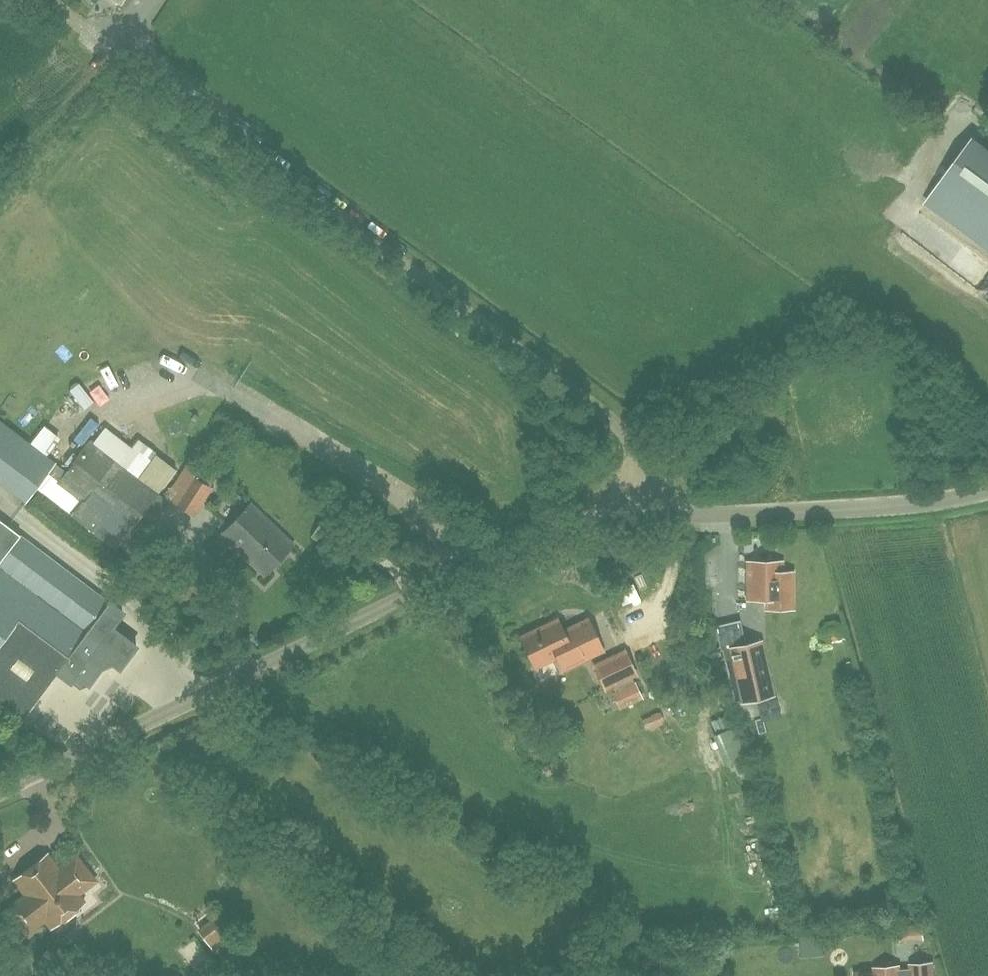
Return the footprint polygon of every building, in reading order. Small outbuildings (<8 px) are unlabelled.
[(927,203),(987,249),(987,152),(973,140),(927,203)] [(261,426),(276,435),(281,426),(266,417),(261,426)] [(56,463),(0,420),(0,481),(27,501),(56,463)] [(145,480),(164,454),(144,439),(137,448),(111,428),(98,444),(145,480)] [(149,506),(158,513),(166,500),(141,480),(143,478),(91,440),(60,482),(129,532),(149,506)] [(192,460),(175,487),(167,499),(193,516),(218,478),(192,460)] [(267,576),(296,545),(252,505),(223,536),(267,576)] [(376,542),(380,535),(366,527),(362,534),(327,513),(312,538),(364,569),(379,543),(376,542)] [(103,668),(114,663),(121,668),(131,655),(124,650),(126,637),(113,627),(125,612),(111,601),(110,602),(0,519),(0,700),(25,719),(60,672),(73,682),(90,659),(103,668)] [(783,573),(783,561),(747,562),(748,601),(766,601),(766,610),(794,610),(794,573),(783,573)] [(723,639),(749,635),(747,622),(721,627),(723,639)] [(559,658),(589,644),(580,625),(565,632),(560,623),(539,633),(538,631),(522,638),(535,666),(558,656),(559,658)] [(761,642),(730,649),(743,703),(773,696),(761,642)] [(628,655),(597,669),(608,693),(639,678),(628,655)] [(616,692),(615,693),(622,709),(644,698),(637,683),(636,683),(616,692)] [(77,857),(59,871),(47,856),(16,881),(36,907),(25,915),(16,904),(2,914),(22,940),(47,921),(52,928),(84,904),(78,896),(96,882),(77,857)] [(219,952),(240,937),(229,922),(208,937),(219,952)] [(902,928),(903,942),(930,940),(929,926),(902,928)] [(913,975),(933,975),(933,964),(913,966),(913,969),(913,975)] [(876,971),(856,973),(856,975),(913,975),(913,969),(901,970),(901,966),(876,968),(876,971)]
